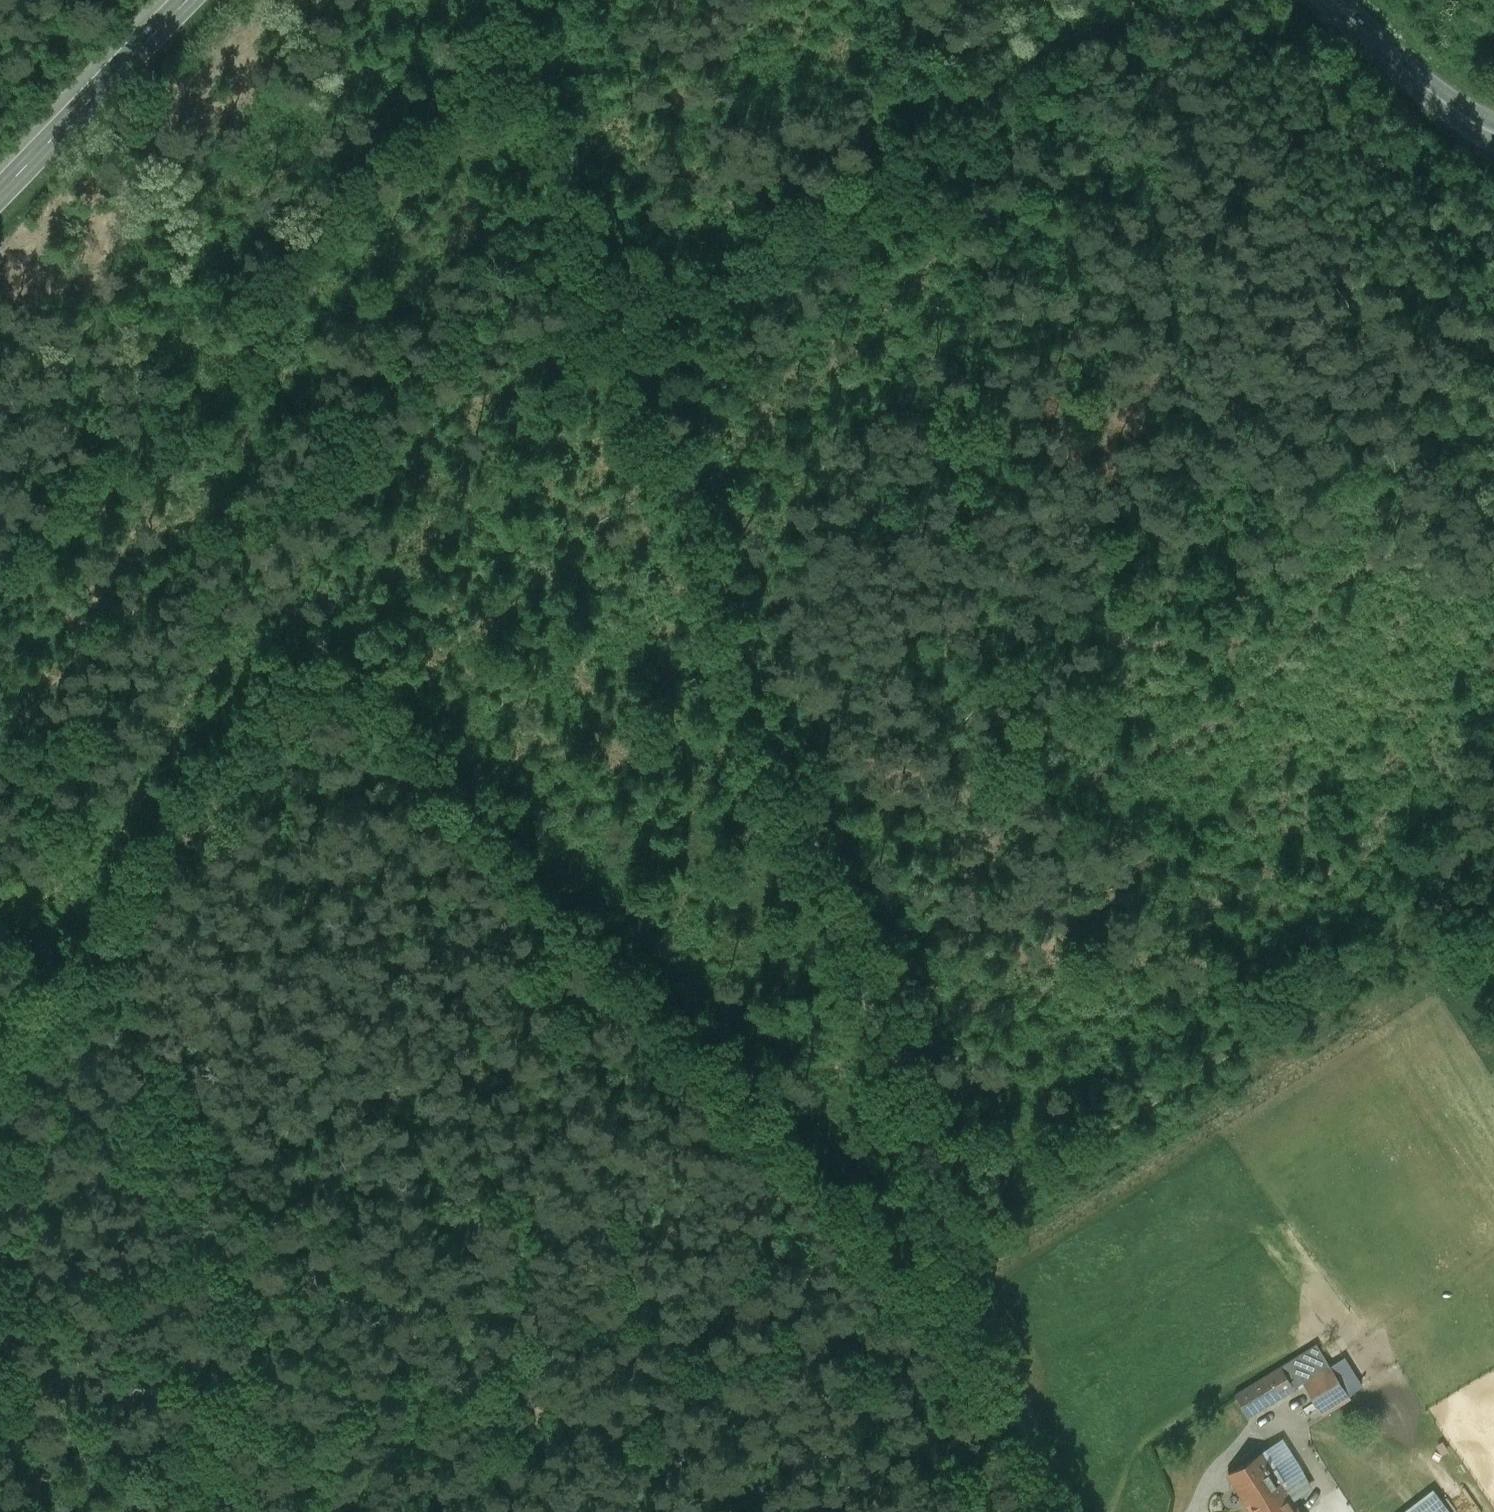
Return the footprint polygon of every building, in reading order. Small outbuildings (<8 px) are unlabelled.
[(1348,1401),(1316,1348),(1280,1370),(1293,1391),(1294,1391),(1305,1385),(1324,1415),(1348,1401)] [(1280,1370),(1235,1398),(1248,1418),(1293,1391),(1280,1370)] [(1262,1457),(1228,1478),(1249,1511),(1297,1511),(1262,1457)]
